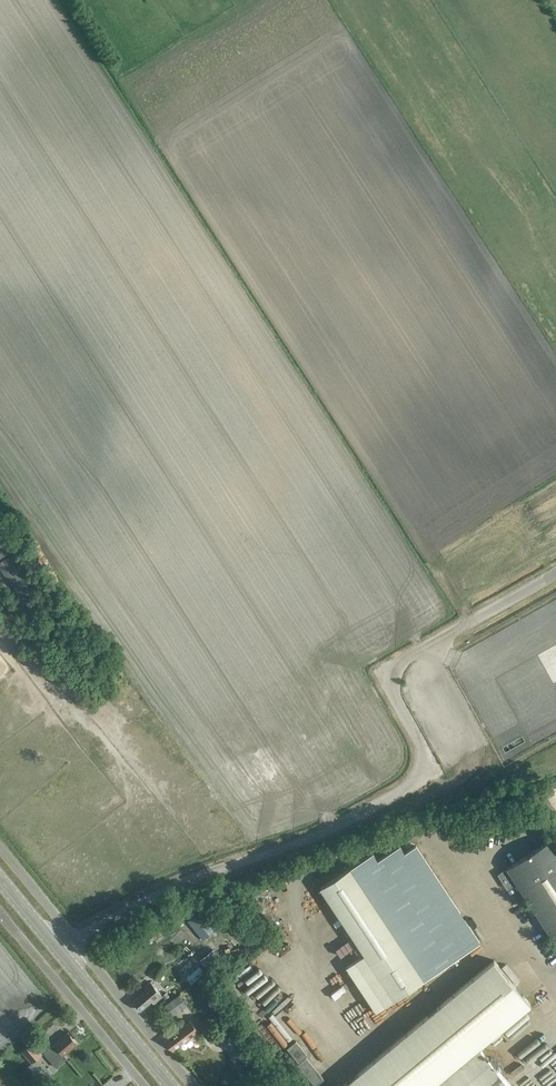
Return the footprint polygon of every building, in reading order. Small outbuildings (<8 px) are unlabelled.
[(11,539),(0,524),(0,547),(11,539)] [(17,595),(16,603),(31,606),(33,598),(17,595)] [(555,668),(555,646),(547,651),(555,668)] [(552,839),(507,868),(498,874),(507,889),(517,883),(555,944),(555,844),(552,839)] [(410,957),(426,979),(480,943),(416,846),(405,853),(400,846),(378,861),(373,853),(320,887),(365,955),(379,976),(410,957)] [(279,908),(284,918),(293,913),(288,903),(279,908)] [(193,946),(188,949),(195,959),(200,956),(193,946)] [(212,973),(225,962),(214,949),(201,959),(212,973)] [(379,976),(365,955),(346,967),(376,1012),(426,979),(410,957),(379,976)] [(479,1046),(530,1004),(495,962),(444,1004),(345,1085),(513,1085),(479,1046)] [(208,972),(201,964),(185,977),(192,984),(208,972)] [(142,988),(144,991),(132,1001),(140,1011),(152,1001),(153,1003),(162,996),(149,981),(142,988)] [(180,994),(165,1005),(172,1016),(187,1005),(180,994)] [(190,1020),(165,1040),(164,1040),(172,1050),(183,1042),(184,1043),(190,1039),(189,1038),(198,1031),(190,1020)] [(535,1030),(522,1042),(526,1046),(538,1034),(535,1030)] [(64,1055),(77,1044),(68,1033),(44,1053),(56,1067),(67,1058),(64,1055)] [(299,1062),(308,1055),(296,1040),(287,1048),(299,1062)] [(33,1043),(22,1051),(32,1064),(36,1060),(43,1054),(33,1043)] [(299,1064),(298,1065),(316,1085),(321,1082),(324,1079),(307,1058),(299,1064)] [(44,1070),(36,1060),(32,1064),(45,1079),(52,1073),(47,1067),(44,1070)]
